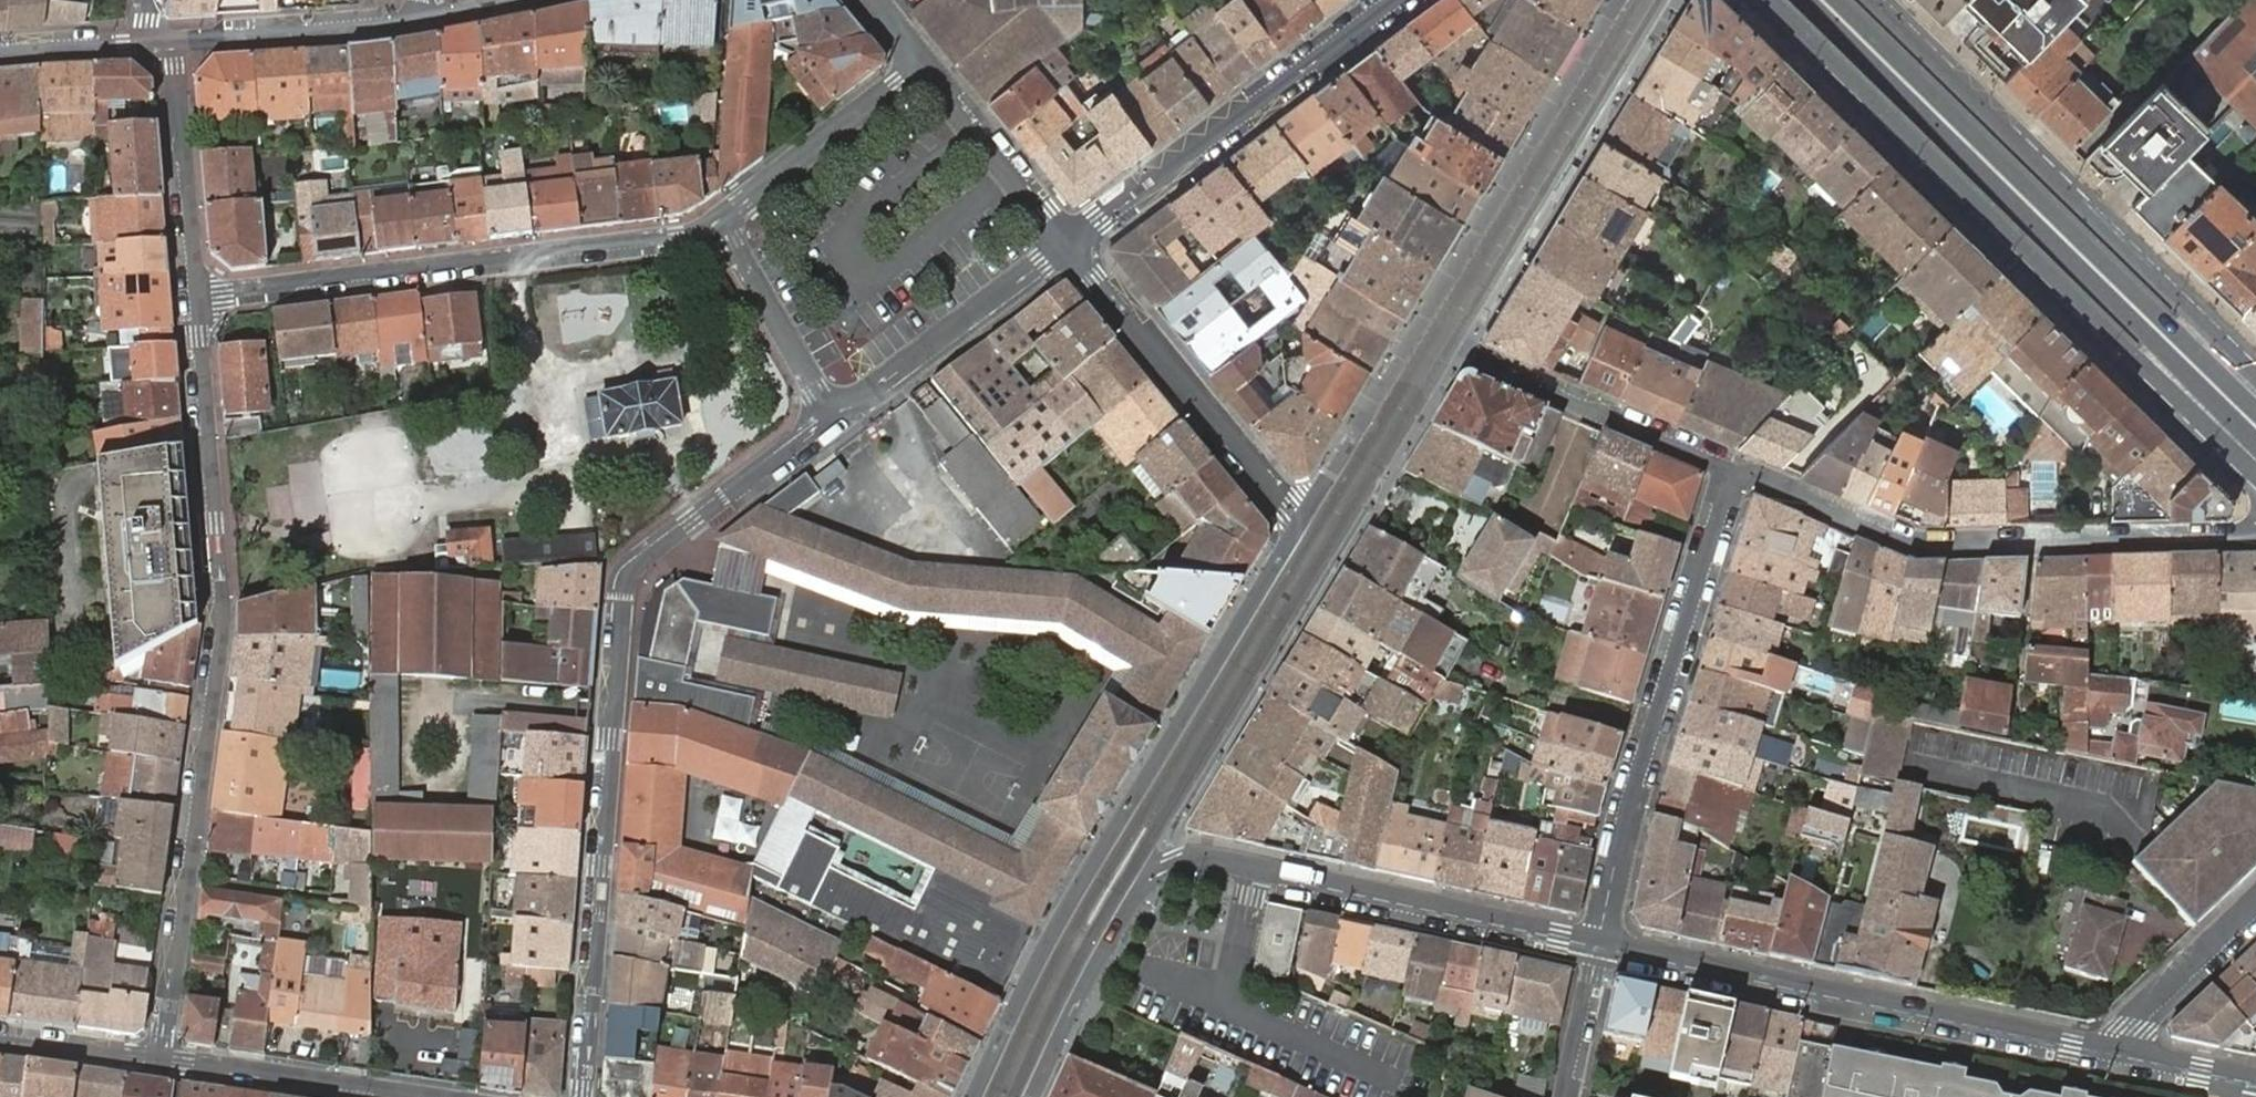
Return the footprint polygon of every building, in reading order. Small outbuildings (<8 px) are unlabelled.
[(9,26),(13,0),(0,0),(0,27),(9,26)] [(85,21),(88,2),(69,0),(13,0),(9,26),(85,21)] [(218,11),(219,0),(171,0),(169,13),(218,11)] [(663,0),(610,0),(589,5),(589,40),(661,44),(663,0)] [(661,44),(710,47),(715,47),(718,0),(663,0),(661,44)] [(731,34),(774,25),(775,24),(845,10),(837,0),(734,0),(731,34)] [(920,11),(991,102),(1069,39),(1043,6),(1043,0),(933,0),(920,11)] [(1043,6),(1069,39),(1071,41),(1085,30),(1085,0),(1043,0),(1043,6)] [(1169,5),(1179,17),(1188,11),(1180,0),(1177,0),(1169,5)] [(1213,5),(1219,14),(1237,0),(1221,0),(1213,5)] [(1259,68),(1281,51),(1244,3),(1243,0),(1237,0),(1219,14),(1259,68)] [(1281,51),(1304,34),(1279,0),(1249,0),(1244,3),(1281,51)] [(1304,34),(1326,17),(1313,0),(1279,0),(1304,34)] [(1326,17),(1348,1),(1348,0),(1313,0),(1326,17)] [(1410,24),(1433,55),(1467,29),(1476,22),(1461,0),(1442,0),(1410,24)] [(1552,76),(1581,29),(1533,0),(1461,0),(1476,22),(1484,32),(1488,39),(1499,45),(1552,76)] [(1581,29),(1599,0),(1533,0),(1581,29)] [(1723,0),(1692,0),(1676,26),(1723,59),(1733,65),(1719,89),(1739,103),(1782,57),(1723,0)] [(1932,10),(1941,0),(1922,0),(1932,10)] [(1942,21),(1962,1),(1963,0),(1941,0),(1932,10),(1942,21)] [(2064,23),(2086,0),(1963,0),(1962,1),(1964,3),(1984,23),(1998,36),(2011,48),(2024,63),(2064,23)] [(2188,55),(2236,103),(2241,108),(2255,123),(2255,0),(2242,0),(2188,55)] [(1189,30),(1234,87),(1259,68),(1219,14),(1213,5),(1212,4),(1205,10),(1210,18),(1198,27),(1191,19),(1184,24),(1189,30)] [(589,5),(535,17),(538,78),(587,74),(589,40),(589,5)] [(868,38),(845,10),(775,24),(774,25),(772,54),(780,55),(793,60),(863,41),(868,38)] [(1205,10),(1191,19),(1198,27),(1210,18),(1205,10)] [(2038,114),(2075,76),(2086,64),(2096,54),(2081,40),(2092,29),(2075,13),(2064,23),(2024,63),(2005,82),(2038,114)] [(535,17),(481,29),(484,98),(485,134),(504,131),(502,104),(539,97),(538,78),(535,17)] [(1476,22),(1467,29),(1476,39),(1484,32),(1476,22)] [(1410,24),(1378,47),(1401,79),(1422,63),(1417,56),(1422,52),(1427,59),(1433,55),(1410,24)] [(774,25),(731,34),(722,168),(720,194),(764,160),(771,67),(772,54),(774,25)] [(1723,59),(1676,26),(1660,52),(1709,83),(1723,59)] [(481,29),(442,35),(444,94),(444,105),(484,98),(481,29)] [(1457,85),(1467,90),(1523,124),(1552,76),(1499,45),(1481,75),(1467,67),(1463,49),(1476,39),(1467,29),(1433,55),(1427,59),(1457,85)] [(1166,47),(1174,58),(1210,105),(1234,87),(1189,30),(1166,47)] [(442,35),(396,42),(397,87),(434,81),(434,96),(444,94),(442,35)] [(885,59),(868,38),(863,41),(793,60),(796,61),(787,68),(823,114),(884,67),(885,59)] [(396,42),(352,48),(356,114),(390,111),(391,145),(399,144),(397,87),(396,42)] [(1399,139),(1412,147),(1483,189),(1503,156),(1446,122),(1425,110),(1401,79),(1378,47),(1347,71),(1380,115),(1399,139)] [(352,48),(306,52),(310,108),(319,108),(319,99),(342,98),(342,106),(344,149),(348,149),(358,148),(356,114),(352,48)] [(306,52),(254,55),(259,118),(272,117),(273,122),(297,121),(297,116),(310,115),(310,108),(306,52)] [(1417,56),(1422,63),(1427,59),(1422,52),(1417,56)] [(1660,52),(1635,94),(1691,128),(1701,111),(1697,108),(1707,92),(1710,95),(1715,87),(1709,83),(1660,52)] [(197,80),(201,123),(259,118),(254,55),(217,57),(197,80)] [(1814,88),(1782,57),(1739,103),(1736,105),(1768,136),(1771,132),(1814,88)] [(1050,58),(1038,68),(1048,80),(1060,71),(1050,58)] [(1147,79),(1182,125),(1210,105),(1174,58),(1147,79)] [(133,63),(96,65),(96,127),(96,128),(108,127),(108,105),(156,101),(155,82),(133,63)] [(96,65),(43,67),(44,134),(44,144),(96,141),(96,139),(96,128),(96,127),(96,65)] [(0,71),(0,147),(21,146),(21,135),(44,134),(43,67),(0,71)] [(1038,68),(993,104),(1013,129),(1068,86),(1075,80),(1064,68),(1060,71),(1048,80),(1038,68)] [(1353,145),(1362,156),(1374,148),(1360,130),(1380,115),(1347,71),(1315,95),(1353,145)] [(1147,79),(1142,72),(1136,76),(1142,84),(1120,101),(1155,146),(1182,125),(1147,79)] [(1136,76),(1114,93),(1120,101),(1142,84),(1136,76)] [(2038,114),(2073,148),(2080,141),(2119,101),(2101,83),(2091,93),(2075,76),(2038,114)] [(2152,188),(2186,154),(2196,144),(2207,132),(2186,112),(2178,104),(2183,100),(2163,81),(2149,95),(2130,114),(2117,128),(2105,141),(2123,159),(2118,163),(2127,172),(2131,167),(2152,188)] [(1068,86),(1013,129),(1033,155),(1057,136),(1088,112),(1082,103),(1068,86)] [(1852,126),(1814,88),(1771,132),(1779,139),(1786,131),(1810,154),(1803,161),(1810,170),(1852,126)] [(1446,122),(1503,156),(1523,124),(1467,90),(1446,122)] [(1120,101),(1114,93),(1095,108),(1102,116),(1120,101)] [(1635,94),(1607,140),(1661,174),(1671,179),(1676,170),(1658,159),(1673,131),(1685,138),(1691,128),(1635,94)] [(1276,124),(1307,164),(1315,174),(1323,169),(1317,160),(1337,145),(1344,152),(1353,145),(1315,95),(1276,124)] [(319,108),(342,106),(342,98),(319,99),(319,108)] [(1088,99),(1082,103),(1088,112),(1107,136),(1129,165),(1155,146),(1120,101),(1102,116),(1095,108),(1088,99)] [(540,126),(554,124),(553,108),(539,108),(540,126)] [(114,127),(116,163),(161,160),(158,124),(158,123),(115,127),(114,127)] [(1276,124),(1225,162),(1256,202),(1307,164),(1276,124)] [(1889,162),(1852,126),(1810,170),(1807,173),(1844,208),(1889,162)] [(108,127),(96,128),(96,139),(96,141),(97,147),(108,146),(108,127)] [(1779,139),(1803,161),(1810,154),(1786,131),(1779,139)] [(227,154),(252,153),(263,153),(260,133),(226,137),(227,154)] [(1057,136),(1033,155),(1074,206),(1129,165),(1107,136),(1077,158),(1057,136)] [(1607,140),(1586,174),(1640,208),(1661,174),(1607,140)] [(2100,146),(2118,163),(2123,159),(2105,141),(2100,146)] [(1317,160),(1323,169),(1344,152),(1337,145),(1317,160)] [(0,147),(0,163),(20,162),(21,146),(0,147)] [(1392,180),(1462,223),(1483,189),(1412,147),(1392,180)] [(1374,148),(1362,156),(1370,166),(1381,156),(1374,148)] [(722,168),(719,149),(655,170),(659,220),(684,217),(710,202),(720,194),(722,168)] [(293,151),(297,204),(302,264),(360,257),(353,196),(328,199),(324,159),(314,161),(313,150),(293,151)] [(208,208),(256,206),(252,153),(227,154),(203,155),(208,208)] [(2133,208),(2163,237),(2218,184),(2213,179),(2203,170),(2186,154),(2152,188),(2133,208)] [(119,201),(164,199),(161,160),(116,163),(119,201)] [(576,181),(585,179),(585,162),(575,164),(575,171),(527,178),(533,237),(582,230),(576,181)] [(1236,233),(1243,243),(1255,233),(1265,225),(1271,222),(1256,202),(1225,162),(1198,183),(1236,233)] [(1952,224),(1889,162),(1844,208),(1840,213),(1903,274),(1952,224)] [(582,230),(622,225),(616,170),(615,164),(595,166),(596,177),(585,179),(576,181),(582,230)] [(659,220),(655,170),(654,165),(648,167),(616,170),(622,225),(659,220)] [(410,188),(411,200),(416,250),(458,245),(452,193),(449,168),(441,169),(441,183),(410,188)] [(1586,174),(1558,220),(1619,257),(1646,212),(1640,208),(1586,174)] [(1360,220),(1436,265),(1462,223),(1392,180),(1386,176),(1360,220)] [(533,237),(527,178),(486,184),(492,242),(533,237)] [(1190,227),(1209,253),(1215,249),(1211,243),(1226,231),(1231,237),(1236,233),(1198,183),(1172,202),(1190,227)] [(492,242),(486,184),(461,186),(461,192),(452,193),(458,245),(492,242)] [(2206,279),(2255,228),(2255,205),(2253,208),(2248,213),(2235,200),(2218,184),(2163,237),(2206,279)] [(353,196),(360,257),(416,250),(411,200),(384,204),(382,194),(353,196)] [(106,244),(167,240),(164,199),(119,201),(99,202),(93,202),(93,222),(101,221),(102,245),(106,244)] [(1174,262),(1185,253),(1174,238),(1190,227),(1172,202),(1110,249),(1141,287),(1174,262)] [(267,268),(262,205),(256,206),(208,208),(212,254),(232,272),(267,268)] [(1337,241),(1420,292),(1436,265),(1360,220),(1352,215),(1337,241)] [(1558,220),(1533,261),(1594,297),(1619,257),(1558,220)] [(1999,270),(1952,224),(1903,274),(1894,284),(1942,330),(1999,270)] [(1292,249),(1305,256),(1405,316),(1420,292),(1337,241),(1313,227),(1292,249)] [(2242,315),(2255,301),(2255,228),(2206,279),(2242,315)] [(1211,243),(1215,249),(1231,237),(1226,231),(1211,243)] [(1232,307),(1215,285),(1232,272),(1249,294),(1257,288),(1285,267),(1255,233),(1243,243),(1190,283),(1157,308),(1185,343),(1232,307)] [(93,268),(94,280),(102,279),(169,274),(167,240),(106,244),(107,268),(101,269),(93,268)] [(1767,256),(1784,271),(1796,258),(1779,242),(1767,256)] [(99,245),(101,269),(107,268),(106,244),(102,245),(99,245)] [(1305,256),(1295,271),(1293,276),(1310,298),(1321,290),(1394,334),(1405,316),(1305,256)] [(1594,297),(1533,261),(1484,341),(1550,369),(1562,347),(1551,342),(1555,332),(1585,349),(1597,326),(1570,310),(1576,301),(1591,308),(1596,299),(1594,297)] [(1190,283),(1174,262),(1141,287),(1157,308),(1190,283)] [(1211,374),(1279,322),(1284,319),(1310,298),(1293,276),(1295,271),(1285,267),(1257,288),(1275,310),(1249,330),(1232,307),(1185,343),(1211,374)] [(2043,314),(1999,270),(1942,330),(1919,353),(1935,368),(1942,361),(1938,358),(1949,348),(1969,368),(1960,377),(1956,373),(1949,381),(1964,395),(1964,394),(1989,369),(2006,352),(2043,314)] [(169,274),(102,279),(105,335),(120,333),(122,350),(135,348),(175,345),(169,274)] [(1067,282),(1015,321),(1036,348),(1085,305),(1067,282)] [(1321,290),(1310,298),(1284,319),(1371,371),(1394,334),(1321,290)] [(381,358),(385,384),(396,382),(394,365),(428,361),(420,292),(373,298),(381,358)] [(381,358),(373,298),(329,304),(336,355),(370,348),(372,360),(381,358)] [(432,364),(442,362),(439,348),(466,345),(467,359),(483,357),(475,298),(424,304),(432,364)] [(39,360),(47,303),(25,301),(18,357),(39,360)] [(2255,329),(2255,301),(2242,315),(2255,329)] [(274,311),(282,367),(337,356),(336,355),(329,304),(274,311)] [(1668,338),(1683,344),(1708,312),(1695,304),(1668,338)] [(1115,341),(1085,305),(1036,348),(1055,370),(1065,383),(1115,341)] [(2086,356),(2043,314),(2006,352),(2050,396),(2051,395),(2086,356)] [(1371,371),(1284,319),(1279,322),(1280,328),(1307,344),(1308,357),(1284,361),(1286,382),(1343,417),(1371,371)] [(1015,321),(933,383),(986,448),(1042,401),(1032,389),(1014,366),(1036,348),(1015,321)] [(1279,322),(1211,374),(1292,475),(1309,473),(1343,417),(1286,382),(1280,388),(1282,391),(1289,398),(1272,411),(1266,404),(1248,384),(1272,365),(1262,352),(1281,337),(1280,328),(1279,322)] [(1646,344),(1605,327),(1580,381),(1622,399),(1646,344)] [(62,330),(47,332),(47,356),(62,354),(62,330)] [(1668,338),(1652,331),(1646,344),(1622,399),(1623,400),(1736,448),(1780,402),(1702,369),(1707,354),(1683,344),(1668,338)] [(1042,401),(986,448),(1020,489),(1023,487),(1042,472),(1095,427),(1148,382),(1115,341),(1065,383),(1055,391),(1042,401)] [(264,344),(220,348),(227,417),(271,413),(264,344)] [(178,382),(175,345),(135,348),(137,384),(178,382)] [(439,348),(442,362),(467,359),(466,345),(439,348)] [(2050,396),(2006,352),(1989,369),(2039,416),(2040,414),(2044,408),(2050,396)] [(62,354),(47,356),(48,364),(48,386),(48,389),(58,388),(57,367),(62,365),(62,354)] [(2128,396),(2086,356),(2051,395),(2050,396),(2044,408),(2040,414),(2079,453),(2081,449),(2086,438),(2128,396)] [(48,386),(48,364),(24,362),(25,385),(48,386)] [(1065,383),(1055,370),(1045,379),(1055,391),(1065,383)] [(640,391),(604,397),(604,400),(587,402),(594,443),(610,438),(613,440),(683,429),(673,371),(637,376),(640,391)] [(1432,427),(1514,465),(1535,474),(1560,416),(1472,378),(1469,377),(1467,377),(1465,377),(1463,377),(1461,378),(1460,380),(1459,381),(1459,383),(1432,427)] [(1032,389),(1042,401),(1055,391),(1045,379),(1032,389)] [(180,417),(178,382),(137,384),(103,386),(106,432),(180,417)] [(1182,423),(1148,382),(1095,427),(1126,468),(1137,459),(1182,423)] [(928,386),(912,399),(926,416),(942,403),(928,386)] [(1289,398),(1282,391),(1266,404),(1272,411),(1289,398)] [(2164,432),(2128,396),(2086,438),(2081,449),(2115,481),(2119,477),(2164,432)] [(1902,493),(1925,440),(1940,405),(1925,399),(1906,445),(1895,442),(1864,502),(1893,514),(1902,493)] [(942,403),(926,416),(955,453),(971,439),(942,403)] [(1800,475),(1841,492),(1876,424),(1858,416),(1800,475)] [(183,449),(180,417),(106,432),(107,444),(113,443),(115,461),(183,449)] [(1814,435),(1770,417),(1737,450),(1781,468),(1814,435)] [(227,425),(229,441),(255,436),(252,421),(227,425)] [(1213,462),(1182,423),(1137,459),(1168,500),(1213,462)] [(1841,492),(1864,502),(1895,442),(1899,435),(1876,424),(1841,492)] [(1432,427),(1405,471),(1480,507),(1489,487),(1494,489),(1505,485),(1514,465),(1432,427)] [(2199,466),(2164,432),(2119,477),(2125,483),(2131,476),(2135,479),(2128,485),(2140,494),(2144,489),(2170,514),(2171,496),(2199,466)] [(1654,455),(1603,434),(1573,506),(1621,524),(1654,455)] [(971,439),(955,453),(939,466),(1016,557),(1029,547),(1039,538),(1031,529),(1039,523),(971,439)] [(1947,525),(1946,476),(1957,452),(1925,440),(1902,493),(1931,505),(1921,526),(1947,525)] [(183,449),(115,461),(96,465),(98,487),(185,479),(183,449)] [(1654,455),(1621,524),(1619,528),(1642,536),(1648,538),(1656,514),(1651,513),(1653,507),(1688,522),(1701,476),(1654,455)] [(1237,491),(1213,462),(1168,500),(1160,506),(1169,519),(1174,517),(1186,532),(1198,522),(1237,491)] [(2235,502),(2199,466),(2171,496),(2170,514),(2170,519),(2230,517),(2235,502)] [(1042,472),(1023,487),(1054,527),(1072,512),(1042,472)] [(2005,523),(2028,522),(2028,489),(2018,488),(2018,472),(2008,472),(2004,478),(2005,523)] [(2005,523),(2004,478),(1946,476),(1947,525),(2005,523)] [(819,493),(807,478),(764,509),(785,517),(819,493)] [(188,531),(185,479),(98,487),(113,672),(159,647),(196,628),(191,557),(183,559),(180,533),(188,531)] [(1178,578),(1233,582),(1243,583),(1269,542),(1269,530),(1237,491),(1198,522),(1216,547),(1178,578)] [(1823,540),(1828,529),(1754,497),(1739,546),(1808,569),(1818,573),(1821,563),(1811,559),(1818,538),(1823,540)] [(1160,634),(1075,581),(998,574),(909,567),(785,517),(764,509),(724,542),(754,554),(905,612),(1060,624),(1137,670),(1122,696),(1115,706),(1104,700),(1039,808),(1049,814),(1021,860),(814,758),(788,795),(816,809),(937,867),(916,911),(831,869),(840,851),(805,834),(784,881),(756,868),(753,883),(874,942),(1000,1004),(1040,921),(1051,897),(1086,838),(1087,839),(1100,819),(1101,818),(1112,801),(1111,799),(1130,768),(1133,768),(1145,749),(1144,748),(1155,728),(1155,725),(1210,636),(1204,633),(1172,614),(1160,634)] [(1496,522),(1460,577),(1514,612),(1521,602),(1515,598),(1514,598),(1504,592),(1537,541),(1527,535),(1520,539),(1496,522)] [(1370,529),(1345,571),(1439,626),(1445,614),(1429,605),(1423,607),(1439,579),(1446,582),(1450,576),(1370,529)] [(190,549),(188,531),(180,533),(183,559),(191,557),(190,549)] [(493,568),(490,533),(450,535),(450,539),(452,560),(438,561),(439,571),(471,569),(493,568)] [(1163,608),(1172,614),(1204,633),(1233,582),(1178,578),(1134,575),(1145,565),(1123,536),(1083,569),(1124,573),(1119,582),(1163,608)] [(1610,558),(1608,564),(1600,582),(1663,602),(1680,549),(1648,538),(1642,536),(1632,565),(1610,558)] [(597,560),(596,537),(585,538),(586,561),(597,560)] [(1540,537),(1537,541),(1504,592),(1514,598),(1515,598),(1542,553),(1551,558),(1551,557),(1556,544),(1540,537)] [(586,561),(585,538),(557,539),(559,563),(586,561)] [(1559,538),(1556,544),(1551,557),(1588,578),(1600,582),(1608,564),(1559,538)] [(361,543),(364,570),(439,571),(438,561),(452,560),(450,539),(361,543)] [(559,563),(557,539),(528,541),(529,565),(559,563)] [(1859,635),(1882,551),(1856,540),(1851,557),(1843,581),(1829,626),(1859,635)] [(505,543),(506,566),(529,565),(528,541),(509,543),(505,543)] [(905,612),(754,554),(724,542),(716,588),(762,598),(766,578),(906,628),(1058,641),(1113,674),(1100,698),(1104,700),(1115,706),(1122,696),(1137,670),(1060,624),(905,612)] [(1730,575),(1793,596),(1795,588),(1801,590),(1808,569),(1739,546),(1730,575)] [(1830,577),(1843,581),(1851,557),(1837,551),(1830,577)] [(1889,644),(1907,562),(1882,551),(1859,635),(1855,647),(1870,652),(1873,640),(1889,644)] [(2218,556),(2218,618),(2218,638),(2229,637),(2228,616),(2240,616),(2238,636),(2255,636),(2255,555),(2218,556)] [(2218,618),(2218,556),(2167,558),(2168,619),(2218,618)] [(2169,622),(2168,619),(2167,558),(2113,559),(2114,616),(2115,624),(2169,622)] [(2114,616),(2113,559),(2086,560),(2086,616),(2114,616)] [(2086,626),(2086,616),(2086,560),(2038,562),(2031,623),(2043,623),(2044,630),(2076,630),(2075,636),(2086,635),(2086,626)] [(1930,621),(1943,565),(1916,567),(1907,562),(1889,644),(1898,646),(1899,636),(1925,643),(1930,621)] [(1968,648),(1980,650),(1986,619),(1988,611),(2006,614),(2005,621),(2017,622),(2025,562),(1983,564),(1968,648)] [(1964,672),(1968,648),(1983,564),(1943,565),(1930,621),(1953,625),(1961,628),(1953,669),(1964,672)] [(598,612),(601,566),(542,571),(538,608),(598,612)] [(1442,683),(1446,685),(1467,651),(1468,652),(1472,644),(1439,626),(1345,571),(1320,612),(1378,646),(1408,662),(1442,683)] [(1720,608),(1781,628),(1784,623),(1795,626),(1803,604),(1792,601),(1793,596),(1730,575),(1729,577),(1720,608)] [(371,636),(371,576),(351,580),(353,637),(371,636)] [(651,664),(665,598),(681,586),(674,578),(672,580),(669,581),(651,600),(641,621),(641,641),(639,662),(651,664)] [(1588,578),(1569,633),(1578,636),(1647,655),(1663,602),(1600,582),(1588,578)] [(814,758),(748,733),(755,700),(683,684),(684,653),(691,622),(769,639),(776,601),(762,598),(716,588),(687,582),(681,586),(665,598),(651,664),(639,662),(635,706),(620,894),(697,918),(745,933),(750,901),(753,883),(756,868),(720,867),(678,854),(682,773),(783,808),(788,795),(814,758)] [(1163,608),(1119,582),(1115,591),(1159,618),(1163,608)] [(589,739),(590,725),(476,717),(475,813),(427,813),(426,800),(399,801),(400,679),(497,685),(499,588),(378,583),(377,676),(372,676),(372,705),(372,752),(372,812),(372,815),(377,815),(378,865),(490,864),(492,813),(498,813),(499,776),(502,735),(535,737),(589,739)] [(318,637),(315,589),(243,604),(241,639),(318,637)] [(523,597),(504,597),(504,606),(522,607),(523,597)] [(748,733),(814,758),(1021,860),(1049,814),(1039,808),(1033,805),(1013,838),(809,739),(757,721),(763,695),(690,680),(689,654),(701,631),(773,646),(783,602),(776,601),(769,639),(691,622),(684,653),(683,684),(755,700),(748,733)] [(525,607),(522,607),(504,606),(504,629),(523,630),(525,607)] [(598,612),(538,608),(537,620),(550,620),(549,652),(503,650),(503,685),(592,690),(598,612)] [(1780,634),(1781,628),(1720,608),(1710,639),(1772,659),(1775,651),(1766,649),(1772,631),(1780,634)] [(1986,619),(2005,621),(2006,614),(1988,611),(1986,619)] [(1320,612),(1304,638),(1363,673),(1378,646),(1320,612)] [(2115,626),(2115,624),(2114,616),(2086,616),(2086,626),(2115,626)] [(50,687),(51,623),(0,628),(0,690),(50,687)] [(201,625),(196,628),(159,647),(154,682),(192,686),(201,625)] [(1946,668),(1953,669),(1961,628),(1953,625),(1946,668)] [(1775,651),(1780,634),(1772,631),(1766,649),(1775,651)] [(67,667),(67,633),(54,633),(54,666),(67,667)] [(1569,633),(1552,680),(1574,687),(1576,681),(1586,684),(1587,677),(1568,671),(1578,636),(1569,633)] [(1576,681),(1574,687),(1631,706),(1647,655),(1578,636),(1568,671),(1587,677),(1586,684),(1576,681)] [(319,637),(318,637),(241,639),(238,639),(232,678),(241,680),(301,688),(299,694),(308,696),(311,696),(319,637)] [(1365,716),(1406,740),(1426,709),(1392,690),(1363,673),(1304,638),(1286,668),(1365,716)] [(1772,659),(1710,639),(1700,672),(1774,695),(1775,692),(1792,697),(1800,670),(1783,665),(1784,662),(1772,659)] [(901,678),(755,647),(729,642),(726,653),(722,671),(719,681),(892,718),(901,678)] [(113,672),(97,680),(121,684),(142,671),(143,679),(154,682),(159,647),(113,672)] [(2070,689),(2067,754),(2083,758),(2084,742),(2084,727),(2087,678),(2087,656),(2028,649),(2023,685),(2070,689)] [(1392,690),(1426,709),(1442,683),(1408,662),(1392,690)] [(1269,697),(1334,736),(1348,744),(1365,716),(1286,668),(1269,697)] [(1774,695),(1700,672),(1690,703),(1765,727),(1774,695)] [(2133,710),(2136,684),(2087,678),(2084,727),(2099,729),(2106,725),(2107,714),(2120,716),(2133,710)] [(2193,691),(2218,694),(2218,681),(2194,678),(2193,691)] [(291,741),(293,742),(299,701),(306,702),(308,696),(299,694),(301,688),(241,680),(235,735),(291,741)] [(1956,715),(1954,730),(2006,737),(2011,691),(1962,684),(1956,715)] [(1446,685),(1435,702),(1464,709),(1468,691),(1446,685)] [(1847,718),(1870,724),(1872,714),(1876,698),(1878,691),(1857,685),(1847,718)] [(50,687),(0,690),(0,716),(27,714),(47,713),(50,713),(50,706),(50,687)] [(107,714),(188,724),(191,696),(137,691),(135,699),(111,696),(96,698),(94,712),(107,714)] [(1269,697),(1252,724),(1306,754),(1320,761),(1334,736),(1269,697)] [(1492,697),(1482,720),(1489,723),(1499,699),(1492,697)] [(1876,698),(1872,714),(1906,721),(1910,706),(1876,698)] [(1782,744),(1785,734),(1765,727),(1690,703),(1680,736),(1764,762),(1787,768),(1794,747),(1782,744)] [(67,747),(67,708),(63,708),(50,706),(50,713),(50,722),(50,732),(50,745),(67,747)] [(1906,721),(1910,721),(1954,730),(1956,715),(1910,706),(1906,721)] [(2084,742),(2083,758),(2136,769),(2139,753),(2181,763),(2187,736),(2197,739),(2204,721),(2148,709),(2144,727),(2138,725),(2132,728),(2129,741),(2116,739),(2115,749),(2084,742)] [(0,716),(0,737),(6,736),(28,734),(43,733),(50,732),(50,722),(28,724),(27,714),(0,716)] [(182,764),(188,724),(107,714),(104,735),(115,736),(112,754),(113,754),(122,755),(182,764)] [(1891,788),(1892,788),(1895,768),(1889,768),(1894,746),(1904,743),(1910,721),(1906,721),(1872,714),(1870,724),(1857,781),(1891,788)] [(1550,715),(1543,741),(1613,765),(1621,737),(1551,715),(1550,715)] [(1225,768),(1283,804),(1294,810),(1308,785),(1293,775),(1306,754),(1252,724),(1225,768)] [(9,758),(44,757),(44,746),(43,733),(28,734),(6,736),(9,758)] [(291,741),(235,735),(225,733),(214,811),(257,817),(279,821),(291,741)] [(1764,762),(1680,736),(1670,769),(1754,794),(1764,762)] [(585,787),(589,739),(535,737),(532,783),(585,787)] [(1543,741),(1536,767),(1551,774),(1552,774),(1605,789),(1613,765),(1543,741)] [(372,812),(372,752),(355,753),(354,813),(372,812)] [(1379,863),(1393,802),(1399,775),(1361,752),(1341,820),(1315,804),(1306,818),(1314,823),(1349,845),(1345,864),(1378,871),(1379,863)] [(182,764),(122,755),(113,754),(108,798),(124,800),(176,807),(182,764)] [(1492,824),(1505,769),(1489,764),(1481,795),(1485,796),(1484,801),(1476,800),(1473,812),(1453,807),(1449,825),(1435,884),(1458,889),(1474,892),(1492,824)] [(512,768),(511,777),(522,777),(523,769),(512,768)] [(1189,829),(1260,846),(1283,804),(1225,768),(1189,829)] [(1743,828),(1754,794),(1670,769),(1654,817),(1698,830),(1728,848),(1736,827),(1743,828)] [(1552,774),(1551,774),(1548,788),(1557,790),(1555,796),(1550,796),(1550,800),(1546,799),(1544,807),(1572,812),(1599,817),(1605,789),(1552,774)] [(1820,813),(1847,821),(1855,789),(1830,782),(1820,813)] [(581,836),(585,787),(532,783),(525,783),(522,831),(581,836)] [(2255,868),(2255,793),(2214,784),(2150,847),(2130,866),(2191,930),(2215,908),(2255,868)] [(1876,791),(1856,785),(1855,789),(1847,821),(1845,828),(1867,833),(1876,791)] [(1902,845),(1915,793),(1892,788),(1891,788),(1864,913),(1827,907),(1814,966),(1911,986),(1929,905),(1911,902),(1924,851),(1902,845)] [(783,808),(756,868),(784,881),(805,834),(816,809),(788,795),(783,808)] [(176,807),(124,800),(118,847),(115,873),(100,870),(97,890),(164,895),(176,807)] [(1401,876),(1435,884),(1449,825),(1411,817),(1413,807),(1393,802),(1379,863),(1403,869),(1401,876)] [(1802,819),(1804,809),(1792,805),(1784,836),(1796,839),(1802,819)] [(1829,827),(1845,832),(1845,828),(1847,821),(1820,813),(1804,809),(1802,819),(1829,827)] [(257,817),(214,811),(211,835),(209,842),(226,845),(253,850),(253,849),(257,817)] [(1599,817),(1572,812),(1571,820),(1597,825),(1599,817)] [(335,830),(348,831),(350,815),(332,813),(331,829),(335,830)] [(302,824),(279,821),(257,817),(253,849),(253,850),(288,855),(299,857),(302,824)] [(1698,830),(1654,817),(1634,914),(1644,930),(1676,937),(1694,851),(1698,830)] [(1825,847),(1829,827),(1802,819),(1796,839),(1825,847)] [(1305,856),(1345,864),(1349,845),(1314,823),(1305,856)] [(335,830),(331,829),(302,824),(299,857),(301,858),(334,863),(335,851),(329,851),(327,840),(335,840),(335,830)] [(1538,834),(1492,824),(1474,892),(1522,903),(1538,834)] [(1544,835),(1538,834),(1522,903),(1551,909),(1569,828),(1557,826),(1555,838),(1557,838),(1555,847),(1542,844),(1544,835)] [(36,834),(19,831),(0,827),(0,846),(33,853),(36,834)] [(1569,828),(1551,909),(1578,915),(1592,850),(1586,848),(1589,840),(1579,837),(1581,830),(1569,828)] [(372,869),(372,836),(348,831),(335,830),(335,840),(335,851),(334,863),(359,867),(372,869)] [(522,831),(517,831),(514,876),(519,876),(577,881),(581,836),(522,831)] [(1555,838),(1544,835),(1542,844),(1555,847),(1557,838),(1555,838)] [(76,864),(80,842),(58,838),(53,860),(76,864)] [(115,873),(118,847),(103,846),(100,870),(115,873)] [(1703,852),(1694,851),(1676,937),(1714,945),(1724,903),(1727,888),(1695,881),(1703,852)] [(1739,871),(1742,857),(1735,853),(1731,868),(1739,871)] [(301,858),(299,857),(288,855),(285,875),(299,877),(301,858)] [(1378,871),(1401,876),(1403,869),(1379,863),(1378,871)] [(253,867),(242,865),(239,881),(250,882),(253,867)] [(359,881),(373,881),(372,869),(359,867),(359,881)] [(299,877),(285,875),(283,888),(308,890),(309,878),(299,877)] [(516,911),(492,909),(492,919),(507,920),(515,921),(518,921),(573,925),(577,881),(519,876),(516,911)] [(358,909),(373,911),(373,881),(359,881),(354,881),(353,909),(358,909)] [(1814,966),(1827,907),(1828,903),(1812,899),(1814,891),(1786,883),(1780,904),(1767,956),(1814,966)] [(281,942),(287,899),(248,894),(203,888),(199,919),(206,920),(207,912),(263,920),(261,941),(268,943),(281,945),(281,942)] [(2087,889),(2063,969),(2110,983),(2127,919),(2122,917),(2127,900),(2087,889)] [(693,931),(697,918),(620,894),(617,927),(679,939),(680,928),(693,931)] [(1720,946),(1744,951),(1758,900),(1731,894),(1729,904),(1720,946)] [(1744,951),(1767,956),(1780,904),(1758,900),(1744,951)] [(816,999),(842,947),(750,901),(745,933),(744,940),(742,953),(741,961),(816,999)] [(1720,946),(1729,904),(1724,903),(1714,945),(1720,946)] [(1289,981),(1303,913),(1269,906),(1260,950),(1255,973),(1289,981)] [(341,920),(356,922),(358,909),(353,909),(343,907),(341,920)] [(356,922),(373,925),(373,911),(358,909),(356,922)] [(1308,914),(1297,967),(1327,979),(1331,963),(1339,921),(1308,914)] [(388,926),(388,929),(386,941),(380,1003),(458,1014),(465,947),(453,946),(454,927),(403,920),(401,927),(388,926)] [(515,921),(507,920),(504,958),(509,958),(515,958),(518,921),(515,921)] [(504,958),(504,968),(508,968),(532,970),(554,972),(569,973),(573,925),(518,921),(515,958),(509,958),(504,958)] [(1366,969),(1373,928),(1339,921),(1331,963),(1366,969)] [(388,929),(373,927),(374,940),(386,941),(388,929)] [(453,946),(465,947),(467,929),(454,927),(453,946)] [(677,949),(679,939),(617,927),(615,960),(668,969),(701,975),(705,954),(677,949)] [(1407,984),(1416,937),(1373,928),(1366,969),(1365,975),(1407,984)] [(117,935),(91,930),(89,941),(115,945),(117,935)] [(742,953),(744,940),(717,936),(715,947),(742,953)] [(1436,1005),(1450,944),(1416,937),(1407,984),(1404,996),(1436,1005)] [(8,1020),(76,1030),(81,995),(89,941),(78,940),(76,953),(73,971),(31,965),(34,947),(34,944),(20,941),(19,951),(8,1020)] [(101,964),(111,966),(115,945),(89,941),(81,995),(117,1000),(118,995),(119,978),(99,976),(101,964)] [(270,1024),(342,1035),(348,985),(304,980),(309,946),(281,942),(281,945),(270,1024)] [(984,1037),(1000,1004),(874,942),(868,955),(933,987),(922,1008),(984,1037)] [(270,1024),(281,945),(268,943),(262,981),(242,977),(237,1013),(221,1010),(214,1048),(265,1056),(270,1024)] [(1455,1026),(1465,1028),(1467,1017),(1482,951),(1450,944),(1436,1005),(1435,1011),(1457,1014),(1455,1026)] [(2235,965),(2255,986),(2255,945),(2235,965)] [(73,971),(76,953),(34,947),(31,965),(73,971)] [(715,947),(711,976),(738,981),(741,961),(742,953),(715,947)] [(9,951),(0,950),(0,966),(8,967),(9,951)] [(8,1020),(19,951),(9,951),(8,967),(0,966),(0,1018),(8,1020)] [(1478,1008),(1505,1014),(1505,1013),(1517,958),(1482,951),(1467,1017),(1477,1018),(1478,1008)] [(226,974),(228,959),(194,954),(192,970),(226,974)] [(342,1035),(375,1040),(374,961),(352,958),(348,985),(342,1035)] [(1517,958),(1505,1013),(1561,1024),(1572,970),(1517,958)] [(611,1009),(660,1016),(662,988),(666,988),(668,969),(615,960),(611,1009)] [(118,995),(146,1000),(150,971),(111,966),(101,964),(99,976),(119,978),(118,995)] [(2235,965),(2211,987),(2250,1030),(2255,1024),(2255,986),(2235,965)] [(531,982),(532,970),(508,968),(507,981),(531,982)] [(552,988),(554,972),(532,970),(531,982),(531,986),(552,988)] [(850,980),(846,989),(868,998),(872,991),(850,980)] [(1615,981),(1603,1036),(1642,1044),(1654,989),(1615,981)] [(719,997),(734,1003),(737,985),(721,983),(719,997)] [(2250,1030),(2211,987),(2169,1027),(2172,1039),(2218,1049),(2237,1032),(2244,1036),(2250,1030)] [(858,1018),(886,1030),(970,1068),(981,1044),(872,991),(868,998),(846,989),(841,1000),(862,1010),(858,1018)] [(1654,989),(1642,1044),(1640,1054),(1645,1055),(1641,1071),(1665,1076),(1667,1065),(1672,1066),(1687,996),(1654,989)] [(731,1025),(734,1003),(719,997),(712,994),(708,1023),(731,1025)] [(1334,994),(1328,1005),(1349,1014),(1352,1002),(1334,994)] [(145,1031),(149,1000),(146,1000),(118,995),(117,1000),(81,995),(76,1030),(136,1038),(145,1031)] [(1718,1002),(1687,996),(1672,1066),(1668,1078),(1698,1085),(1700,1076),(1720,1080),(1733,1017),(1715,1013),(1718,1002)] [(214,1048),(221,1010),(221,1004),(188,1000),(183,1035),(190,1045),(214,1048)] [(1736,1006),(1718,1002),(1715,1013),(1733,1017),(1736,1006)] [(1753,1087),(1768,1013),(1736,1006),(1733,1017),(1720,1080),(1753,1087)] [(659,1025),(660,1016),(611,1009),(608,1049),(633,1052),(641,1053),(642,1045),(645,1023),(659,1025)] [(1788,1094),(1800,1040),(1804,1020),(1768,1013),(1753,1087),(1788,1094)] [(486,1016),(482,1088),(522,1093),(528,1022),(528,1019),(486,1016)] [(522,1093),(550,1096),(559,1096),(565,1025),(528,1022),(522,1093)] [(1814,1022),(1809,1042),(1807,1049),(1828,1054),(1830,1046),(1835,1027),(1814,1022)] [(657,1047),(659,1025),(645,1023),(642,1045),(648,1046),(657,1047)] [(1416,1027),(1409,1041),(1424,1047),(1430,1031),(1416,1027)] [(943,1096),(955,1096),(970,1068),(886,1030),(869,1064),(943,1096)] [(1430,1031),(1424,1047),(1433,1051),(1439,1035),(1430,1031)] [(2246,1055),(2255,1057),(2255,1038),(2246,1055)] [(1186,1093),(1189,1086),(1206,1049),(1181,1039),(1161,1081),(1186,1093)] [(1787,1096),(1822,1096),(1832,1046),(1830,1046),(1828,1054),(1807,1049),(1809,1042),(1800,1040),(1788,1094),(1787,1096)] [(775,1064),(777,1048),(767,1048),(766,1061),(762,1060),(758,1083),(738,1080),(742,1057),(735,1056),(738,1042),(728,1041),(725,1060),(720,1096),(770,1096),(775,1064)] [(657,1050),(657,1047),(648,1046),(646,1065),(656,1066),(657,1050)] [(1822,1096),(1853,1096),(1862,1053),(1846,1049),(1832,1046),(1822,1096)] [(608,1049),(607,1060),(632,1063),(633,1052),(608,1049)] [(693,1067),(669,1066),(670,1053),(657,1050),(656,1066),(653,1096),(688,1096),(693,1067)] [(693,1067),(694,1056),(670,1053),(669,1066),(693,1067)] [(1993,1086),(1960,1080),(1958,1087),(1939,1083),(1942,1070),(1939,1069),(1862,1053),(1853,1096),(2001,1096),(1993,1086)] [(725,1060),(720,1059),(720,1066),(701,1063),(701,1057),(694,1056),(693,1067),(688,1096),(720,1096),(725,1060)] [(720,1066),(720,1059),(701,1057),(701,1063),(720,1066)] [(758,1083),(762,1060),(742,1057),(738,1080),(758,1083)] [(28,1061),(3,1058),(0,1076),(0,1096),(22,1096),(28,1061)] [(1068,1059),(1051,1096),(1158,1096),(1068,1059)] [(656,1066),(646,1065),(632,1063),(607,1060),(604,1094),(606,1096),(653,1096),(656,1066)] [(869,1064),(861,1060),(844,1092),(854,1096),(943,1096),(869,1064)] [(77,1068),(28,1061),(22,1096),(73,1096),(77,1068)] [(834,1087),(834,1081),(815,1079),(816,1071),(818,1064),(806,1063),(805,1068),(804,1077),(800,1096),(832,1096),(834,1087)] [(804,1077),(781,1074),(783,1065),(775,1064),(770,1096),(800,1096),(804,1077)] [(781,1074),(804,1077),(805,1068),(783,1065),(781,1074)] [(1940,1066),(1939,1069),(1942,1070),(1939,1083),(1958,1087),(1960,1080),(1963,1071),(1940,1066)] [(129,1076),(77,1068),(73,1096),(125,1096),(129,1076)] [(815,1079),(834,1081),(836,1073),(816,1071),(815,1079)] [(1279,1096),(1296,1096),(1300,1089),(1258,1071),(1251,1085),(1279,1096)] [(171,1082),(129,1076),(125,1096),(169,1096),(171,1082)] [(1700,1076),(1698,1085),(1718,1089),(1720,1080),(1700,1076)] [(1517,1096),(1545,1096),(1549,1083),(1522,1078),(1517,1096)] [(228,1089),(183,1083),(181,1096),(227,1096),(228,1089)] [(1202,1092),(1189,1086),(1186,1093),(1184,1096),(1200,1096),(1202,1092)] [(844,1092),(834,1087),(832,1096),(854,1096),(844,1092)] [(1300,1089),(1296,1096),(1320,1096),(1300,1089)]
